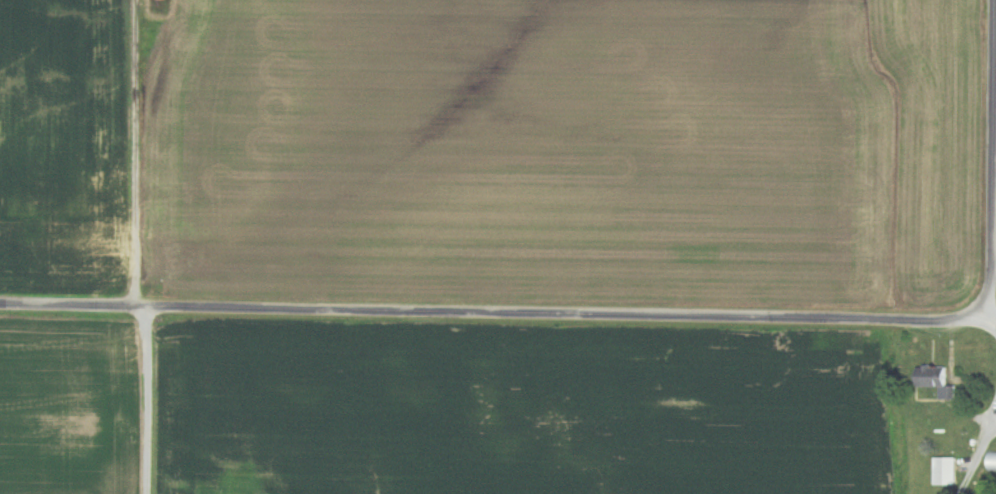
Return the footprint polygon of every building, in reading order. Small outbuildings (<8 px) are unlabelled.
[(929,388),(941,388),(941,401),(955,401),(955,370),(929,370),(929,388)] [(988,452),(988,472),(995,472),(995,452),(988,452)] [(959,459),(934,459),(934,487),(959,487),(959,459)]
